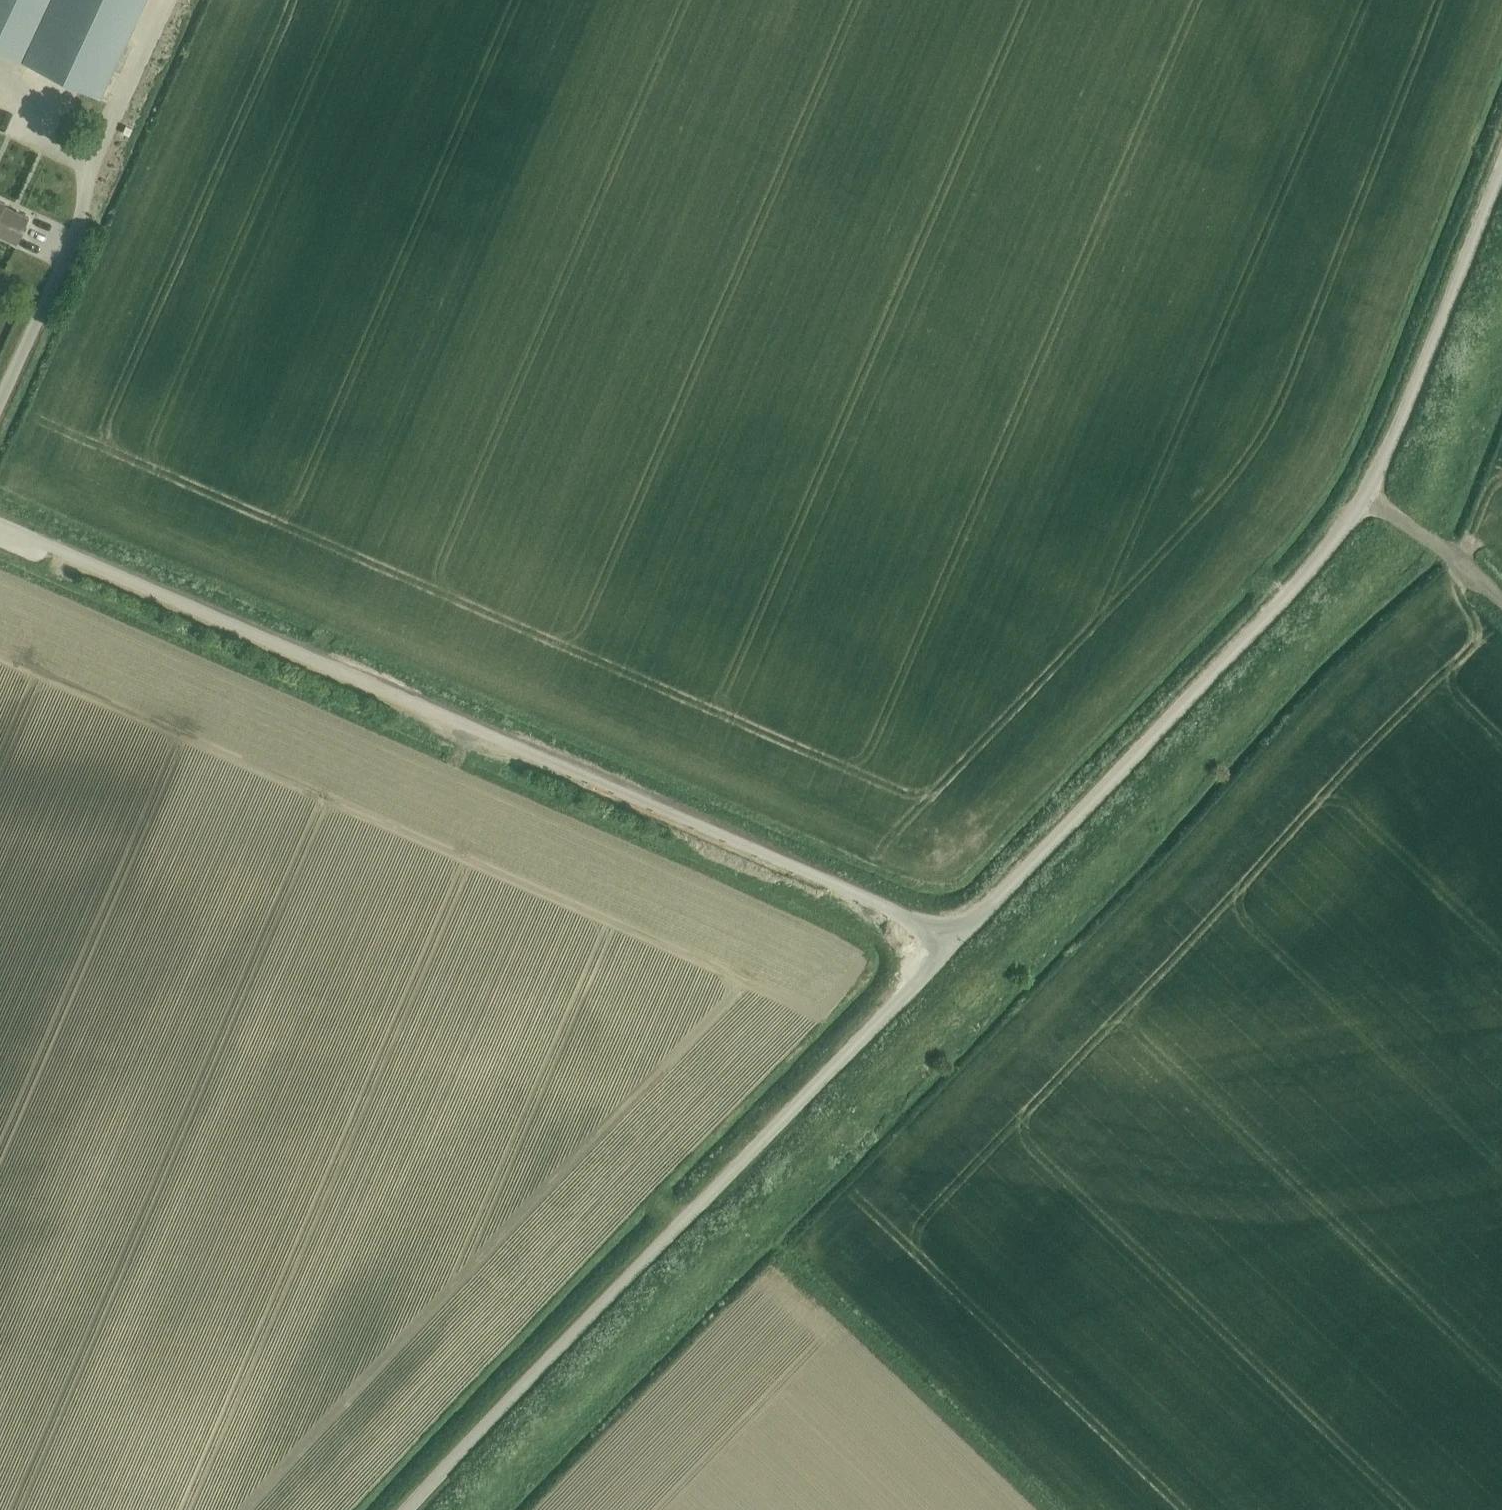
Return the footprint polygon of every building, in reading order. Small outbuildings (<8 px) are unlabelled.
[(103,98),(149,0),(0,0),(0,49),(103,98)] [(17,243),(29,217),(5,206),(6,203),(0,201),(0,235),(17,243)]
